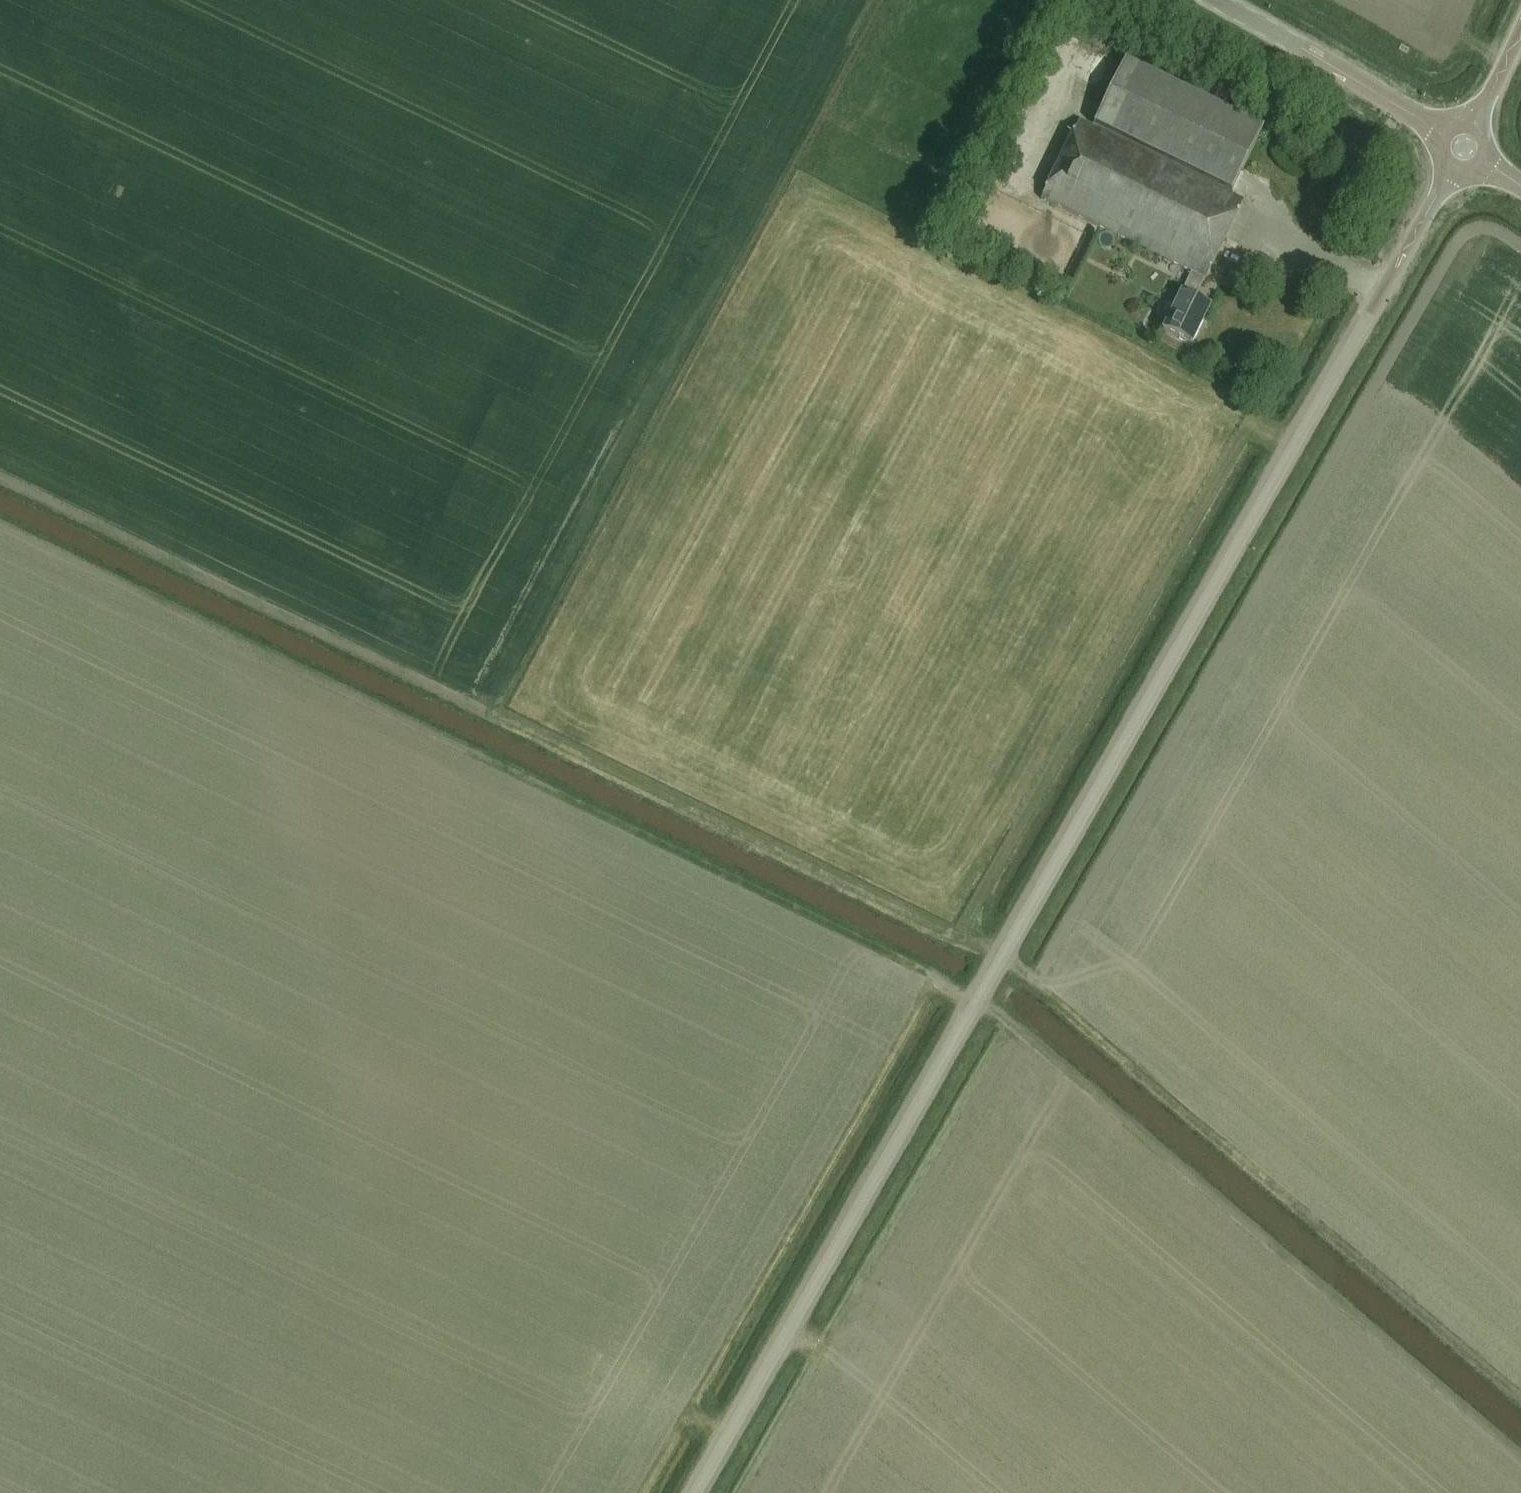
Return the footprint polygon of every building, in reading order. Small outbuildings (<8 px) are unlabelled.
[(1229,196),(1263,129),(1125,62),(1094,128),(1081,122),(1042,199),(1195,276),(1185,296),(1182,296),(1164,332),(1190,345),(1209,309),(1192,300),(1202,279),(1204,278),(1242,202),(1229,196)] [(978,190),(987,172),(978,167),(969,185),(978,190)]
